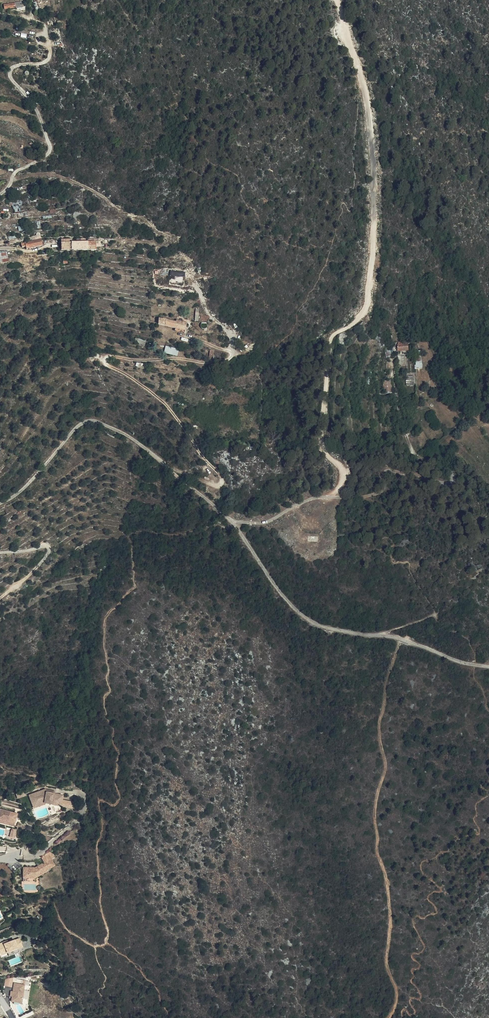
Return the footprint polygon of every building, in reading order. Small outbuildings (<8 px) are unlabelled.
[(79,246),(93,245),(92,237),(87,237),(87,234),(83,235),(83,237),(78,237),(79,246)] [(50,235),(30,239),(31,243),(34,243),(35,245),(51,242),(50,235)] [(92,237),(93,245),(103,245),(103,241),(108,241),(107,236),(92,237)] [(68,247),(79,246),(78,237),(67,237),(68,247)] [(182,317),(167,314),(166,320),(192,326),(193,317),(183,315),(182,314),(182,317)] [(414,338),(406,338),(406,346),(414,346),(414,338)] [(164,353),(178,356),(180,349),(166,345),(164,353)] [(407,376),(407,384),(415,384),(415,376),(407,376)] [(114,443),(116,436),(108,433),(105,439),(114,443)] [(12,517),(11,515),(0,520),(1,522),(5,521),(6,523),(16,519),(14,516),(12,517)] [(53,791),(54,788),(40,793),(43,802),(53,799),(58,801),(57,803),(68,806),(71,796),(63,794),(53,791)] [(52,802),(53,799),(43,802),(40,793),(37,794),(41,807),(52,803),(52,802)] [(9,825),(9,826),(14,827),(17,815),(0,811),(0,823),(9,825)] [(49,862),(45,856),(40,860),(43,865),(45,864),(49,862)] [(48,870),(45,864),(43,865),(35,869),(23,869),(23,879),(34,879),(44,874),(43,873),(48,870)] [(20,938),(15,940),(18,949),(8,953),(9,956),(25,951),(20,938)] [(8,941),(0,944),(0,956),(18,949),(15,940),(9,943),(8,941)] [(26,983),(25,989),(29,989),(29,987),(30,987),(30,980),(14,979),(14,982),(26,983)] [(23,989),(13,987),(12,992),(13,992),(13,997),(12,997),(11,1002),(21,1004),(23,989)]
